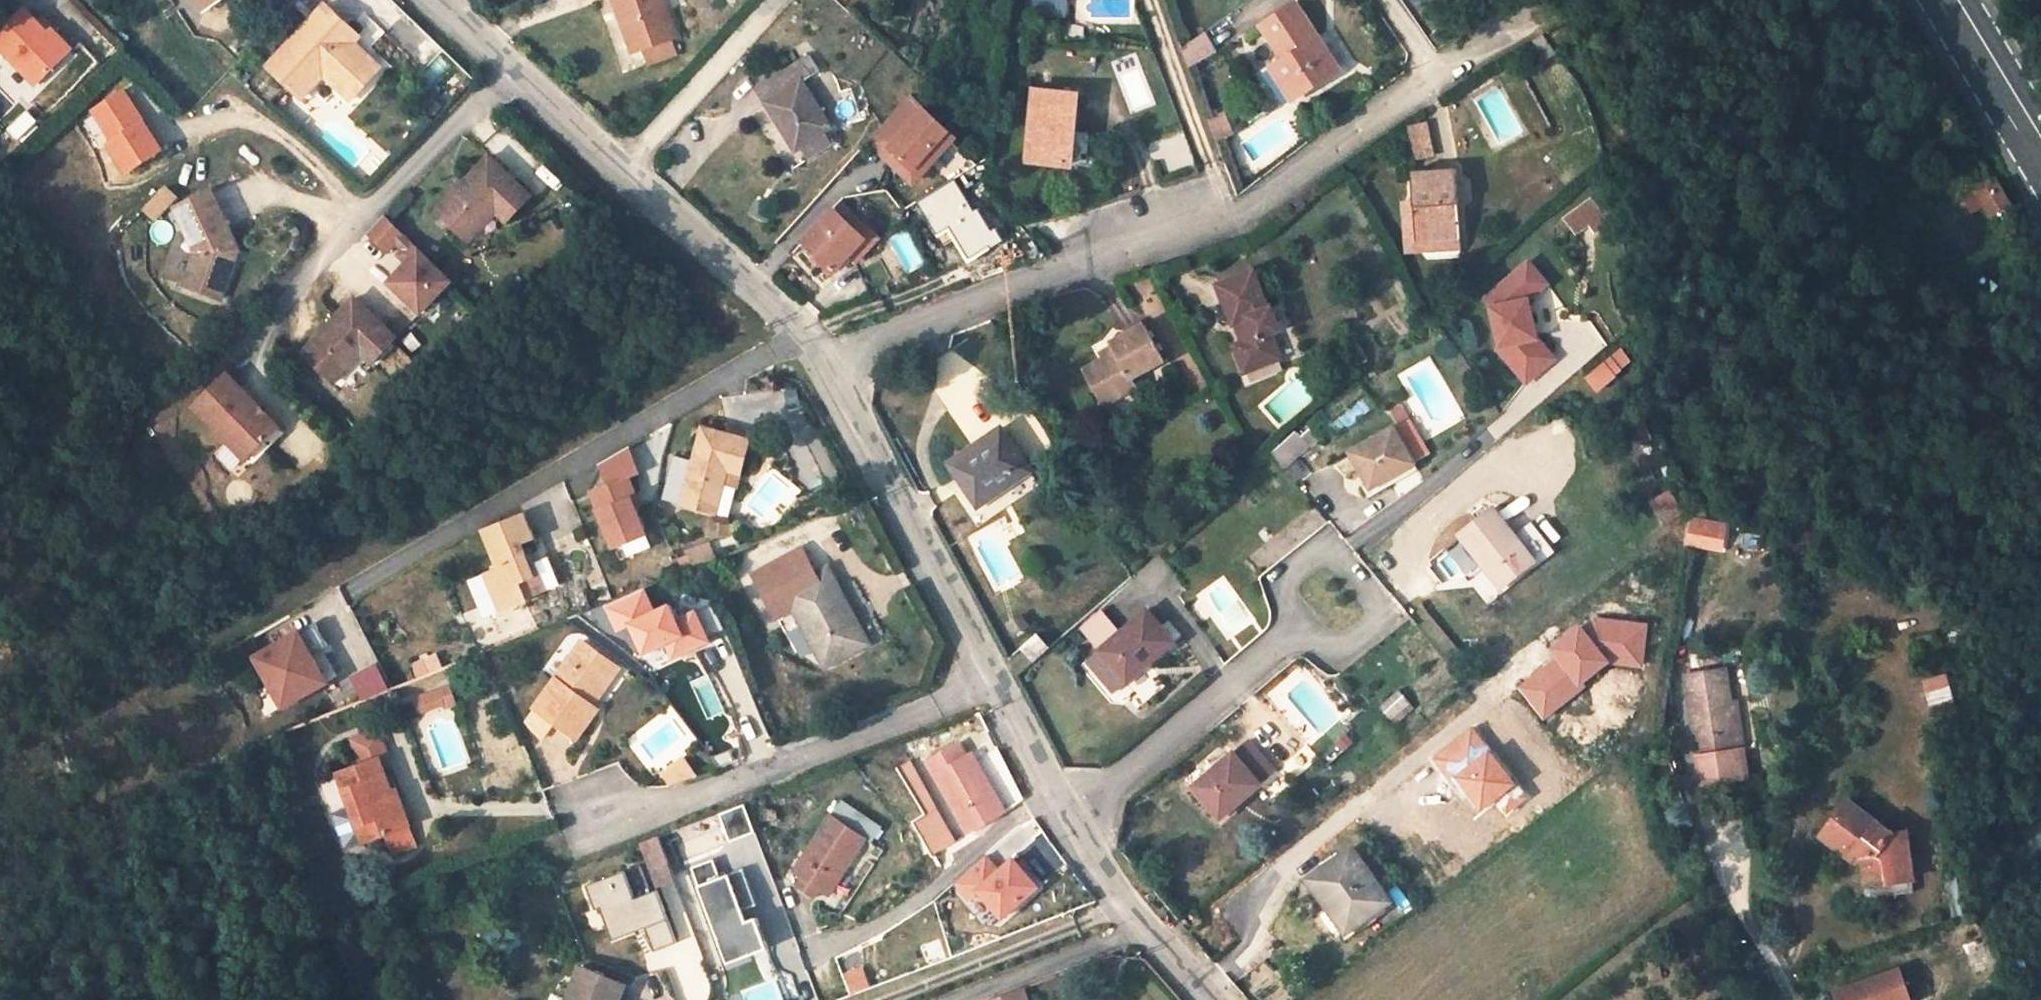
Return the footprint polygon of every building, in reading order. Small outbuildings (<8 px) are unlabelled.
[(207,10),(223,0),(201,0),(207,10)] [(614,2),(633,53),(641,50),(672,38),(677,36),(663,0),(619,0),(614,2)] [(848,9),(856,0),(838,0),(848,9)] [(1068,0),(1046,0),(1046,16),(1068,17),(1068,0)] [(1297,4),(1264,27),(1284,60),(1271,69),(1291,101),(1326,79),(1319,68),(1332,59),(1325,48),(1320,50),(1315,43),(1319,40),(1297,4)] [(353,31),(327,6),(270,68),(295,90),(316,68),(320,64),(343,85),(350,79),(361,91),(382,70),(355,45),(347,37),(353,31)] [(0,35),(0,51),(36,87),(75,51),(53,30),(48,35),(25,10),(0,35)] [(353,31),(347,37),(355,45),(361,38),(353,31)] [(1205,33),(1182,50),(1189,69),(1215,51),(1205,33)] [(672,38),(641,50),(648,67),(679,56),(672,38)] [(1319,40),(1315,43),(1320,50),(1325,48),(1319,40)] [(1332,59),(1319,68),(1326,79),(1339,70),(1332,59)] [(802,61),(758,90),(797,151),(801,149),(826,132),(833,128),(802,82),(812,76),(802,61)] [(320,64),(316,68),(326,77),(340,89),(343,85),(320,64)] [(326,77),(316,68),(295,90),(305,100),(326,77)] [(350,79),(343,85),(340,89),(351,100),(361,91),(350,79)] [(863,89),(853,92),(860,112),(869,108),(863,89)] [(1077,95),(1034,91),(1027,162),(1070,166),(1077,95)] [(91,112),(110,141),(105,144),(124,172),(159,149),(122,92),(91,112)] [(870,141),(916,182),(957,136),(911,95),(870,141)] [(1227,117),(1209,124),(1217,146),(1235,139),(1227,117)] [(1426,124),(1409,127),(1417,159),(1433,156),(1426,124)] [(835,146),(826,132),(801,149),(809,162),(835,146)] [(530,205),(491,164),(436,215),(459,240),(489,212),(494,217),(505,229),(530,205)] [(1414,201),(1415,200),(1417,241),(1461,238),(1456,177),(1455,170),(1413,172),(1414,201)] [(953,181),(918,203),(939,235),(947,230),(967,262),(1001,241),(993,229),(989,231),(976,210),(972,212),(953,181)] [(1996,181),(1980,192),(1993,211),(2009,202),(1996,181)] [(156,221),(181,196),(169,183),(143,207),(156,221)] [(210,193),(175,210),(197,256),(187,289),(223,302),(240,254),(210,193)] [(1592,197),(1563,219),(1576,236),(1588,227),(1595,235),(1611,223),(1592,197)] [(1414,201),(1401,201),(1404,254),(1418,253),(1417,241),(1415,200),(1414,201)] [(842,201),(833,210),(864,239),(873,248),(881,238),(842,201)] [(904,211),(895,208),(891,217),(900,220),(904,211)] [(864,239),(833,210),(803,243),(833,272),(847,257),(864,239)] [(494,217),(489,212),(459,240),(464,246),(494,217)] [(351,250),(369,269),(375,263),(386,253),(367,234),(351,250)] [(1461,238),(1417,241),(1418,253),(1462,251),(1461,238)] [(873,248),(864,239),(847,257),(856,265),(873,248)] [(413,316),(445,285),(417,255),(397,275),(385,286),(413,316)] [(1498,349),(1527,382),(1555,359),(1538,338),(1529,299),(1548,283),(1530,262),(1485,300),(1492,308),(1501,347),(1498,349)] [(369,269),(385,286),(397,275),(389,266),(383,271),(375,263),(369,269)] [(1254,272),(1220,286),(1235,326),(1237,325),(1243,339),(1234,342),(1246,371),(1280,357),(1271,334),(1281,330),(1270,305),(1268,306),(1254,272)] [(388,341),(350,300),(295,352),(317,376),(348,348),(353,354),(363,365),(388,341)] [(1117,353),(1104,360),(1086,371),(1105,405),(1136,387),(1132,378),(1164,360),(1144,325),(1112,343),(1117,353)] [(1355,342),(1343,350),(1354,366),(1366,358),(1355,342)] [(1112,343),(1099,351),(1104,360),(1117,353),(1112,343)] [(1626,346),(1585,375),(1597,392),(1638,363),(1626,346)] [(353,354),(348,348),(317,376),(323,382),(353,354)] [(182,398),(231,455),(267,424),(218,367),(182,398)] [(1397,402),(1386,408),(1394,423),(1405,417),(1397,402)] [(1405,417),(1394,423),(1415,460),(1426,454),(1405,417)] [(1394,423),(1347,450),(1371,490),(1417,463),(1415,460),(1394,423)] [(231,455),(237,461),(273,430),(267,424),(231,455)] [(750,441),(703,428),(682,505),(715,514),(727,469),(741,473),(750,441)] [(1003,428),(950,464),(978,505),(1031,470),(1003,428)] [(1299,432),(1274,454),(1286,468),(1311,445),(1299,432)] [(808,490),(839,477),(821,435),(790,448),(808,490)] [(627,449),(598,465),(605,484),(590,490),(597,509),(595,510),(610,549),(645,535),(630,498),(635,496),(628,478),(638,474),(627,449)] [(1420,468),(1417,463),(1371,490),(1373,494),(1420,468)] [(1678,489),(1656,494),(1661,520),(1683,515),(1678,489)] [(1494,507),(1461,532),(1497,584),(1532,561),(1494,507)] [(840,509),(830,512),(834,521),(844,517),(840,509)] [(1523,528),(1540,557),(1569,541),(1552,511),(1523,528)] [(497,567),(491,570),(507,610),(531,600),(529,596),(549,588),(542,572),(538,574),(525,543),(535,539),(524,512),(482,529),(497,567)] [(1722,516),(1693,512),(1689,530),(1719,534),(1722,516)] [(687,553),(693,566),(714,558),(708,545),(687,553)] [(754,574),(778,617),(794,608),(825,667),(870,643),(829,567),(817,573),(803,547),(754,574)] [(711,560),(699,565),(704,576),(715,572),(711,560)] [(699,565),(694,568),(699,579),(704,576),(699,565)] [(491,570),(483,573),(499,613),(507,610),(491,570)] [(1140,585),(1134,578),(1126,586),(1131,592),(1140,585)] [(666,606),(653,611),(642,588),(604,606),(616,631),(627,626),(640,655),(662,645),(669,660),(707,642),(692,611),(673,621),(666,606)] [(1173,641),(1146,610),(1097,651),(1098,653),(1122,681),(1124,683),(1173,641)] [(795,614),(780,619),(790,647),(805,641),(795,614)] [(1642,666),(1645,623),(1599,620),(1596,649),(1607,662),(1642,666)] [(1585,686),(1582,682),(1607,662),(1596,649),(1577,625),(1550,647),(1558,657),(1520,687),(1544,718),(1585,686)] [(313,627),(244,671),(275,719),(328,685),(311,659),(321,653),(327,649),(313,627)] [(1049,646),(1037,634),(1022,647),(1033,660),(1049,646)] [(613,661),(584,641),(536,707),(579,736),(598,709),(594,705),(585,698),(613,661)] [(338,679),(321,653),(311,659),(328,685),(338,679)] [(412,663),(418,678),(445,669),(439,653),(412,663)] [(1098,653),(1088,662),(1112,689),(1122,681),(1098,653)] [(621,667),(613,661),(585,698),(594,705),(621,667)] [(1725,670),(1685,676),(1695,739),(1702,738),(1705,756),(1742,750),(1741,733),(1735,733),(1730,700),(1725,670)] [(1944,675),(1924,681),(1936,716),(1955,710),(1944,675)] [(450,685),(441,689),(447,705),(457,702),(450,685)] [(1410,703),(1398,690),(1380,706),(1392,719),(1410,703)] [(1736,699),(1730,700),(1735,733),(1741,733),(1736,699)] [(1414,708),(1410,703),(1392,719),(1396,724),(1414,708)] [(1453,787),(1458,784),(1478,811),(1514,784),(1472,728),(1431,758),(1453,787)] [(377,732),(345,744),(355,768),(380,759),(386,756),(377,732)] [(1248,740),(1235,752),(1261,782),(1275,770),(1248,740)] [(959,744),(928,761),(969,831),(1001,812),(986,785),(990,783),(972,752),(966,755),(959,744)] [(1235,752),(1194,786),(1221,818),(1261,782),(1235,752)] [(698,775),(684,758),(664,773),(673,785),(698,775)] [(355,768),(339,774),(363,843),(383,836),(399,830),(386,793),(391,791),(380,759),(355,768)] [(914,761),(903,767),(912,785),(924,779),(914,761)] [(924,779),(912,785),(919,796),(928,792),(930,791),(924,779)] [(990,783),(986,785),(1001,812),(1005,809),(990,783)] [(1518,787),(1495,805),(1504,816),(1527,798),(1518,787)] [(391,791),(386,793),(399,830),(409,826),(396,790),(391,791)] [(928,792),(919,796),(929,815),(937,810),(928,792)] [(884,825),(842,799),(795,872),(803,877),(798,885),(817,897),(822,888),(831,894),(867,836),(874,840),(884,825)] [(1845,854),(1851,847),(1862,855),(1866,876),(1887,875),(1888,881),(1912,878),(1907,830),(1890,832),(1847,800),(1820,835),(1845,854)] [(746,802),(721,812),(731,840),(756,830),(746,802)] [(781,807),(762,810),(764,819),(782,816),(781,807)] [(937,810),(929,815),(914,823),(933,856),(956,843),(937,810)] [(399,830),(383,836),(390,855),(416,846),(409,826),(399,830)] [(660,835),(643,842),(653,867),(669,861),(660,835)] [(1352,848),(1310,879),(1330,907),(1333,905),(1350,929),(1389,900),(1352,848)] [(1004,915),(1039,884),(1026,869),(1020,862),(1015,857),(1000,870),(987,854),(957,880),(971,896),(981,888),(1004,915)] [(715,857),(693,866),(730,962),(770,946),(758,915),(749,919),(744,920),(740,910),(745,908),(731,872),(722,876),(715,857)] [(1025,858),(1020,862),(1026,869),(1031,865),(1025,858)] [(669,861),(653,867),(660,884),(676,878),(669,861)] [(643,862),(627,868),(637,897),(653,892),(643,862)] [(745,866),(731,872),(745,908),(759,902),(745,866)] [(595,908),(600,906),(612,939),(645,927),(654,951),(676,943),(656,891),(632,900),(622,873),(587,886),(595,908)] [(1912,878),(1888,881),(1890,894),(1914,891),(1912,878)] [(968,906),(986,921),(996,909),(978,894),(968,906)] [(1394,906),(1389,900),(1350,929),(1354,935),(1394,906)] [(1330,907),(1325,911),(1346,940),(1354,935),(1350,929),(1333,905),(1330,907)] [(749,919),(745,908),(740,910),(744,920),(749,919)] [(1658,949),(1647,951),(1652,980),(1662,978),(1658,949)] [(580,967),(566,999),(619,999),(626,984),(580,967)] [(1833,992),(1836,999),(1910,999),(1898,968),(1833,992)] [(745,999),(784,999),(780,982),(743,991),(745,999)] [(993,999),(1029,999),(1025,988),(993,999)]
